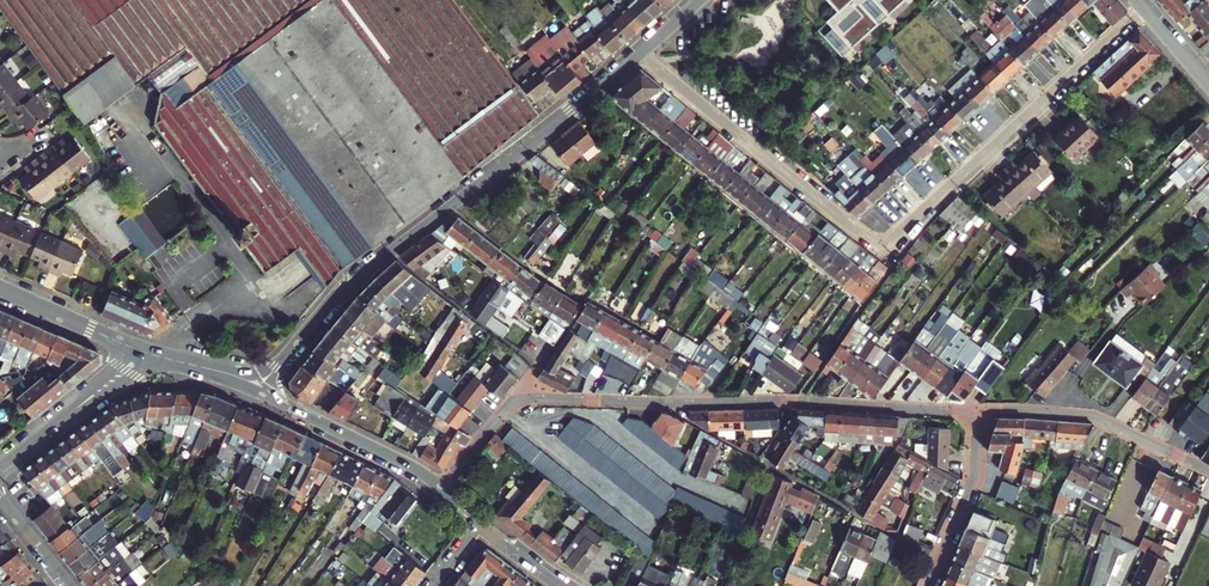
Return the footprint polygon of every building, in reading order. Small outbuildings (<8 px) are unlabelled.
[(64,92),(115,53),(106,41),(94,24),(75,0),(0,0),(0,6),(25,40),(39,58),(52,76),(64,92)] [(94,24),(127,0),(75,0),(94,24)] [(150,73),(188,46),(214,80),(321,0),(189,0),(183,5),(180,0),(127,0),(94,24),(106,41),(115,53),(127,44),(149,73),(150,73)] [(162,93),(156,92),(154,103),(159,104),(155,122),(228,218),(266,270),(296,247),(326,287),(329,284),(340,271),(340,270),(432,202),(448,190),(541,113),(512,75),(509,70),(505,66),(500,58),(496,54),(456,0),(321,0),(214,80),(188,46),(150,73),(162,90),(162,93)] [(628,4),(625,0),(609,0),(611,3),(616,8),(620,12),(637,32),(647,24),(628,4)] [(628,4),(647,24),(651,20),(655,16),(641,0),(633,0),(628,4)] [(655,16),(664,8),(656,0),(641,0),(655,16)] [(673,0),(656,0),(664,8),(673,0)] [(837,11),(834,14),(826,21),(833,28),(823,37),(838,53),(847,44),(851,49),(879,24),(875,19),(884,11),(888,16),(906,0),(827,0),(837,11)] [(1024,4),(1030,11),(1033,14),(1042,4),(1038,0),(1029,0),(1024,4)] [(1033,14),(1040,22),(1054,37),(1069,23),(1049,0),(1038,0),(1042,4),(1033,14)] [(1069,23),(1077,16),(1063,0),(1049,0),(1069,23)] [(1077,16),(1088,6),(1083,0),(1063,0),(1077,16)] [(1120,0),(1094,0),(1092,2),(1094,5),(1111,25),(1128,10),(1120,0)] [(1176,22),(1187,14),(1204,0),(1185,0),(1184,0),(1157,0),(1176,22)] [(1208,41),(1208,0),(1204,0),(1187,14),(1204,35),(1194,43),(1199,49),(1208,41)] [(616,8),(611,3),(602,11),(603,11),(608,17),(611,20),(620,12),(616,8)] [(1025,36),(1039,51),(1054,37),(1040,22),(1033,14),(1030,11),(1021,19),(1009,5),(1003,11),(1007,16),(1017,27),(1025,36)] [(603,39),(607,44),(613,54),(629,40),(611,20),(608,17),(603,11),(600,13),(599,11),(588,20),(590,22),(603,39)] [(884,11),(875,19),(879,24),(888,16),(884,11)] [(620,12),(611,20),(629,40),(637,32),(620,12)] [(1006,45),(1024,65),(1039,51),(1025,36),(1017,27),(1007,16),(991,29),(1002,41),(1006,45)] [(545,29),(538,20),(534,23),(541,32),(545,29)] [(833,28),(826,21),(817,30),(823,37),(833,28)] [(592,30),(579,40),(585,48),(591,57),(607,44),(603,39),(590,22),(587,24),(592,30)] [(991,29),(976,43),(989,57),(992,60),(995,63),(1009,79),(1024,65),(1006,45),(1002,41),(991,29)] [(1140,30),(1123,46),(1128,51),(1130,49),(1134,53),(1137,50),(1150,64),(1162,54),(1140,30)] [(576,43),(563,53),(582,79),(590,73),(583,64),(591,57),(585,48),(579,40),(574,34),(571,36),(576,43)] [(876,54),(881,60),(896,46),(891,41),(876,54)] [(1199,49),(1208,60),(1208,41),(1199,49)] [(554,42),(546,48),(552,57),(560,50),(554,42)] [(847,44),(838,53),(842,58),(851,49),(847,44)] [(1117,99),(1121,95),(1119,93),(1150,64),(1137,50),(1134,53),(1130,49),(1128,51),(1123,46),(1093,73),(1117,99)] [(548,60),(540,66),(545,72),(555,86),(562,96),(569,90),(582,79),(563,53),(560,50),(552,57),(546,48),(541,52),(548,60)] [(500,58),(505,66),(510,62),(500,50),(496,54),(500,58)] [(540,66),(533,57),(522,66),(529,75),(521,81),(536,100),(555,86),(545,72),(540,66)] [(944,57),(932,67),(946,82),(952,77),(957,71),(944,57)] [(992,60),(989,57),(982,63),(985,66),(992,60)] [(16,77),(1,58),(0,59),(0,89),(16,77)] [(993,93),(979,77),(961,58),(956,63),(967,76),(958,84),(979,106),(986,100),(993,93)] [(995,63),(979,77),(993,93),(1009,79),(995,63)] [(642,69),(623,86),(644,103),(647,100),(660,91),(669,99),(673,94),(642,69)] [(8,111),(30,94),(16,77),(0,89),(0,101),(2,104),(8,111)] [(958,84),(954,80),(949,85),(952,89),(950,92),(956,98),(949,104),(963,120),(979,106),(958,84)] [(656,104),(647,100),(644,103),(623,86),(620,88),(611,95),(629,110),(648,125),(661,108),(656,104)] [(21,117),(28,125),(34,120),(48,108),(34,91),(30,94),(8,111),(13,118),(19,114),(21,117)] [(921,117),(919,119),(940,142),(948,134),(917,100),(910,92),(905,97),(909,102),(912,100),(914,103),(911,106),(921,117)] [(661,108),(648,125),(663,138),(688,107),(673,94),(669,99),(666,103),(661,108)] [(949,104),(941,96),(934,103),(935,104),(931,108),(921,97),(917,100),(948,134),(963,120),(949,104)] [(660,99),(656,104),(661,108),(666,103),(660,99)] [(1136,112),(1127,102),(1111,116),(1120,126),(1136,112)] [(940,142),(919,119),(913,113),(911,115),(902,105),(897,109),(912,125),(933,148),(940,142)] [(688,107),(663,138),(679,150),(692,134),(685,128),(697,114),(688,107)] [(1080,116),(1056,138),(1074,159),(1098,136),(1080,116)] [(597,140),(580,119),(567,130),(568,131),(554,143),(570,163),(597,140)] [(1185,163),(1208,140),(1208,126),(1204,122),(1174,152),(1174,153),(1179,158),(1172,165),(1178,171),(1185,163)] [(892,144),(882,153),(903,176),(918,162),(897,139),(883,124),(878,129),(892,144)] [(933,148),(912,125),(897,139),(918,162),(933,148)] [(720,133),(717,130),(710,138),(703,132),(698,138),(692,134),(679,150),(695,164),(720,133)] [(52,142),(56,147),(72,168),(91,153),(74,133),(67,138),(63,141),(59,136),(52,142)] [(63,141),(67,138),(63,133),(59,136),(63,141)] [(720,133),(695,164),(705,172),(711,176),(724,160),(719,156),(724,149),(716,143),(723,135),(720,133)] [(1185,163),(1190,169),(1181,178),(1186,182),(1195,173),(1208,159),(1208,140),(1185,163)] [(724,160),(711,176),(726,189),(745,166),(751,158),(736,145),(724,160)] [(34,156),(55,182),(72,168),(56,147),(49,153),(45,156),(41,151),(34,156)] [(1013,162),(1006,169),(1027,193),(1052,171),(1034,152),(1018,166),(1013,162)] [(541,169),(537,177),(550,163),(537,153),(529,160),(541,169)] [(903,176),(882,153),(873,161),(869,156),(863,162),(888,189),(903,176)] [(32,166),(28,168),(20,174),(37,196),(55,182),(34,156),(28,161),(32,166)] [(751,158),(745,166),(748,169),(754,161),(751,158)] [(882,195),(888,189),(863,162),(860,159),(856,162),(858,164),(856,167),(861,172),(852,181),(873,203),(882,195)] [(1195,173),(1201,178),(1192,188),(1198,194),(1208,183),(1208,159),(1195,173)] [(566,175),(563,173),(550,163),(537,177),(553,189),(566,175)] [(736,196),(742,202),(756,185),(761,179),(748,169),(745,166),(726,189),(736,196)] [(1002,215),(1027,193),(1006,169),(998,176),(1002,180),(984,196),(1002,215)] [(756,185),(742,202),(758,214),(771,197),(765,193),(776,179),(767,172),(761,179),(756,185)] [(873,203),(852,181),(844,173),(830,187),(843,199),(842,199),(858,216),(873,203)] [(774,227),(787,210),(780,205),(784,199),(778,195),(785,186),(782,184),(775,192),(771,197),(758,214),(774,227)] [(804,210),(809,204),(798,196),(794,202),(804,210)] [(943,216),(952,223),(961,212),(967,204),(957,196),(951,204),(943,216)] [(602,201),(597,208),(612,219),(617,212),(607,205),(602,201)] [(952,223),(962,231),(971,220),(977,212),(967,204),(961,212),(952,223)] [(813,208),(810,205),(803,214),(806,216),(813,208)] [(147,257),(167,242),(140,206),(120,222),(147,257)] [(813,208),(806,216),(810,219),(816,210),(813,208)] [(787,210),(774,227),(788,239),(802,222),(787,210)] [(493,218),(494,220),(499,215),(498,214),(494,211),(482,225),(486,227),(493,218)] [(625,218),(635,225),(642,230),(646,224),(630,212),(625,218)] [(15,219),(0,213),(0,247),(2,249),(15,219)] [(814,228),(820,233),(830,221),(824,216),(814,228)] [(460,248),(465,251),(479,233),(458,218),(450,229),(444,224),(431,234),(441,241),(448,246),(454,237),(463,244),(460,248)] [(37,228),(15,219),(2,249),(11,252),(13,246),(17,248),(27,252),(37,228)] [(812,242),(818,235),(802,222),(788,239),(801,249),(804,252),(812,242)] [(1197,222),(1190,228),(1207,247),(1208,245),(1208,236),(1197,222)] [(655,230),(646,224),(642,230),(651,237),(655,230)] [(812,242),(804,252),(814,260),(840,228),(835,225),(825,237),(820,233),(818,235),(812,242)] [(997,227),(993,232),(999,237),(1003,232),(997,227)] [(842,230),(840,228),(814,260),(824,267),(827,263),(849,236),(842,230)] [(50,268),(63,238),(42,230),(32,254),(41,258),(45,260),(43,265),(50,268)] [(466,252),(469,249),(489,264),(501,250),(479,233),(465,251),(466,252)] [(431,234),(402,257),(426,278),(436,266),(428,259),(431,256),(448,246),(441,241),(431,234)] [(662,236),(658,242),(666,248),(670,242),(662,236)] [(860,244),(849,236),(827,263),(824,267),(834,276),(860,244)] [(658,242),(651,237),(647,243),(662,254),(666,248),(658,242)] [(84,247),(63,238),(50,268),(58,271),(60,266),(65,268),(74,272),(84,247)] [(670,242),(666,248),(673,253),(678,247),(670,242)] [(860,244),(834,276),(844,283),(869,251),(866,248),(860,244)] [(692,246),(682,259),(683,260),(690,265),(700,253),(692,246)] [(535,250),(532,248),(526,256),(529,259),(535,250)] [(523,266),(501,250),(489,264),(484,271),(494,278),(507,286),(523,266)] [(535,250),(529,259),(531,261),(538,252),(535,250)] [(844,283),(854,291),(857,286),(879,259),(869,251),(844,283)] [(399,259),(387,269),(409,292),(407,295),(411,298),(419,291),(428,284),(413,273),(399,259)] [(857,286),(854,291),(864,300),(878,283),(889,267),(879,259),(857,286)] [(683,260),(679,268),(696,280),(700,273),(690,265),(683,260)] [(1128,297),(1131,294),(1135,291),(1138,294),(1136,296),(1137,298),(1144,305),(1166,286),(1158,277),(1160,275),(1150,264),(1121,289),(1128,297)] [(524,298),(531,303),(546,283),(523,266),(507,286),(511,289),(524,298)] [(409,292),(387,269),(378,277),(393,292),(395,289),(408,301),(409,300),(411,298),(407,295),(409,292)] [(717,285),(722,289),(728,283),(709,270),(704,276),(706,277),(717,285)] [(393,292),(378,277),(369,286),(385,300),(390,306),(386,311),(391,315),(395,312),(400,306),(398,304),(401,300),(393,292)] [(713,292),(717,285),(706,277),(701,283),(713,292)] [(524,298),(511,289),(507,286),(494,278),(483,295),(498,306),(511,316),(524,298)] [(728,283),(722,289),(727,292),(734,283),(730,280),(728,283)] [(531,303),(549,316),(564,293),(547,282),(546,283),(531,303)] [(428,284),(419,291),(445,310),(450,314),(452,310),(455,306),(428,284)] [(717,285),(713,292),(731,305),(735,298),(727,292),(722,289),(717,285)] [(385,300),(369,286),(367,288),(361,295),(375,311),(385,300)] [(116,290),(108,310),(106,314),(130,324),(157,336),(176,321),(156,294),(150,293),(145,297),(143,302),(116,290)] [(564,293),(549,316),(551,317),(567,328),(582,305),(564,293)] [(375,311),(361,295),(356,301),(343,315),(371,335),(383,317),(375,311)] [(470,312),(503,336),(510,326),(493,314),(498,306),(483,295),(470,312)] [(588,339),(595,329),(607,312),(590,302),(578,319),(586,324),(580,335),(588,339)] [(457,314),(445,334),(457,341),(471,318),(455,306),(452,310),(457,314)] [(441,326),(442,325),(450,314),(445,310),(436,322),(441,326)] [(17,317),(5,311),(0,322),(0,355),(0,356),(17,317)] [(607,312),(595,329),(588,339),(599,345),(601,347),(608,336),(613,339),(624,321),(607,312)] [(343,315),(334,327),(359,344),(364,337),(370,342),(374,337),(371,335),(343,315)] [(642,325),(645,327),(649,320),(651,317),(648,315),(642,325)] [(31,322),(17,317),(0,356),(5,358),(0,370),(0,375),(9,373),(13,364),(31,322)] [(538,336),(553,347),(567,328),(551,317),(538,336)] [(654,319),(651,317),(649,320),(645,327),(648,329),(654,319)] [(832,367),(838,371),(863,336),(870,327),(858,318),(852,326),(825,366),(822,370),(826,373),(832,367)] [(900,360),(912,369),(935,338),(932,335),(934,333),(937,335),(943,327),(931,319),(900,360)] [(631,349),(642,331),(624,321),(613,339),(631,349)] [(29,364),(34,350),(44,328),(31,322),(13,364),(20,367),(21,364),(27,367),(29,364)] [(359,344),(334,327),(325,338),(351,354),(355,349),(360,353),(364,348),(359,344)] [(838,371),(850,380),(876,343),(882,336),(870,327),(863,336),(838,371)] [(912,369),(924,377),(945,349),(938,344),(940,342),(947,346),(954,336),(943,327),(937,335),(934,333),(932,335),(935,338),(912,369)] [(49,357),(59,334),(44,328),(34,350),(49,357)] [(666,366),(685,336),(671,328),(662,343),(659,341),(648,358),(665,368),(666,366)] [(426,348),(433,352),(445,360),(452,350),(440,342),(445,334),(441,331),(439,329),(437,331),(431,340),(426,348)] [(580,354),(590,360),(599,345),(588,339),(580,335),(571,330),(570,329),(569,330),(560,342),(570,348),(580,354)] [(781,334),(775,329),(770,336),(776,340),(781,334)] [(775,350),(780,343),(776,340),(770,336),(761,330),(748,349),(760,356),(755,364),(764,370),(775,350)] [(641,369),(648,358),(659,341),(642,331),(631,349),(627,354),(624,359),(641,369)] [(64,366),(74,341),(65,337),(59,334),(49,357),(45,364),(59,370),(61,365),(64,366)] [(440,342),(452,350),(457,341),(445,334),(440,342)] [(1150,370),(1152,367),(1155,364),(1147,357),(1117,335),(1096,364),(1125,387),(1130,381),(1138,387),(1150,370)] [(682,377),(703,346),(685,336),(666,366),(665,368),(658,378),(674,387),(675,387),(682,377)] [(924,377),(936,386),(956,358),(950,353),(953,350),(955,352),(957,350),(961,353),(966,345),(954,336),(947,346),(940,342),(938,344),(945,349),(924,377)] [(1080,336),(1070,348),(1084,360),(1094,347),(1080,336)] [(351,354),(325,338),(315,349),(341,365),(345,360),(347,358),(354,362),(357,357),(351,354)] [(802,338),(797,345),(804,349),(809,343),(802,338)] [(613,339),(606,349),(611,352),(624,359),(627,354),(631,349),(613,339)] [(102,353),(74,341),(64,366),(66,369),(68,372),(62,378),(71,388),(102,361),(102,353)] [(538,378),(568,392),(574,376),(558,368),(564,357),(570,348),(560,342),(553,353),(538,378)] [(720,354),(723,351),(706,342),(703,346),(720,355),(720,354)] [(862,388),(888,352),(876,343),(850,380),(862,388)] [(1075,358),(1082,363),(1084,360),(1070,348),(1063,343),(1051,357),(1066,369),(1075,358)] [(804,349),(797,345),(793,351),(799,355),(800,355),(804,349)] [(696,385),(701,378),(720,355),(703,346),(682,377),(696,385)] [(341,365),(315,349),(313,351),(303,365),(328,379),(334,383),(346,390),(354,380),(359,382),(366,373),(363,370),(345,360),(341,365)] [(966,397),(974,386),(975,384),(991,363),(994,358),(982,349),(973,362),(953,388),(966,397)] [(45,364),(49,357),(34,350),(29,364),(42,369),(43,369),(45,364)] [(775,350),(764,370),(794,388),(806,369),(775,350)] [(948,395),(953,388),(973,362),(961,353),(957,350),(955,352),(953,350),(950,353),(956,358),(936,386),(948,395)] [(374,356),(367,351),(361,359),(368,364),(374,356)] [(440,386),(449,393),(457,384),(439,370),(445,360),(433,352),(428,361),(420,356),(413,366),(420,371),(419,372),(429,378),(440,386)] [(532,364),(516,352),(505,366),(501,363),(485,383),(505,399),(511,391),(522,377),(532,364)] [(624,359),(611,352),(603,373),(617,378),(631,386),(641,369),(624,359)] [(900,360),(888,352),(862,388),(874,396),(900,360)] [(590,360),(580,354),(577,360),(578,361),(576,364),(582,367),(584,364),(587,365),(590,360)] [(720,355),(701,378),(709,385),(729,361),(720,354),(720,355)] [(810,354),(806,360),(817,367),(821,361),(810,354)] [(398,357),(393,364),(407,374),(412,367),(398,357)] [(1066,369),(1051,357),(1041,369),(1038,367),(1035,370),(1052,385),(1066,369)] [(1131,396),(1145,405),(1169,372),(1176,362),(1170,357),(1159,372),(1152,367),(1150,370),(1138,387),(1131,396)] [(987,393),(1006,367),(994,358),(991,363),(975,384),(987,393)] [(27,373),(24,376),(49,406),(51,404),(68,390),(71,388),(62,378),(60,375),(58,372),(59,370),(45,364),(43,369),(42,369),(32,378),(27,373)] [(328,379),(303,365),(292,380),(296,394),(314,402),(328,379)] [(377,375),(398,384),(402,375),(382,365),(377,375)] [(484,392),(499,405),(505,399),(485,383),(468,370),(466,372),(460,380),(457,384),(449,393),(455,398),(457,396),(472,408),(484,392)] [(1052,385),(1035,370),(1027,380),(1044,395),(1052,385)] [(1145,405),(1157,414),(1179,384),(1170,378),(1172,375),(1169,372),(1145,405)] [(35,417),(49,406),(24,376),(13,379),(9,376),(1,379),(0,380),(0,392),(6,398),(14,392),(19,399),(18,402),(23,407),(26,407),(35,417)] [(658,378),(654,386),(669,394),(674,387),(658,378)] [(407,394),(387,382),(375,404),(394,416),(404,398),(407,394)] [(346,390),(334,383),(319,405),(330,411),(346,390)] [(440,386),(425,406),(437,413),(459,428),(471,409),(455,398),(449,393),(440,386)] [(346,390),(330,411),(348,419),(360,398),(346,390)] [(151,391),(131,397),(135,423),(139,428),(140,430),(144,428),(146,417),(151,391)] [(157,417),(163,391),(151,391),(146,417),(157,417)] [(167,438),(178,391),(163,391),(157,417),(156,420),(159,422),(160,417),(164,417),(162,424),(164,425),(163,430),(162,438),(166,439),(167,438)] [(186,432),(202,393),(201,393),(178,391),(167,438),(166,439),(166,440),(170,442),(175,429),(185,436),(186,432)] [(1177,430),(1185,437),(1188,433),(1200,442),(1208,431),(1208,395),(1206,392),(1195,406),(1177,430)] [(216,396),(202,393),(186,432),(199,437),(203,428),(216,396)] [(217,455),(239,405),(216,396),(203,428),(199,437),(195,446),(217,455)] [(135,423),(131,397),(113,405),(112,406),(138,441),(139,443),(146,438),(141,431),(138,434),(135,431),(139,428),(135,423)] [(418,407),(404,398),(394,416),(392,419),(391,422),(405,430),(408,424),(418,407)] [(1177,430),(1195,406),(1186,400),(1168,423),(1177,430)] [(418,407),(408,424),(424,435),(420,442),(419,441),(413,452),(421,456),(437,424),(433,421),(437,413),(425,406),(421,403),(418,407)] [(248,460),(251,452),(266,416),(245,407),(239,405),(217,455),(212,469),(218,472),(222,461),(229,463),(236,446),(245,450),(241,457),(248,460)] [(112,406),(101,414),(120,440),(123,437),(125,441),(122,442),(130,453),(141,446),(139,443),(138,441),(112,406)] [(753,428),(772,428),(779,427),(779,408),(744,410),(744,429),(744,433),(744,435),(752,435),(753,428)] [(782,430),(788,434),(801,442),(811,425),(815,424),(826,426),(827,410),(817,409),(808,409),(797,408),(786,424),(782,430)] [(711,430),(744,429),(744,410),(737,410),(709,411),(710,429),(711,430)] [(827,410),(826,426),(825,438),(840,439),(842,411),(827,410)] [(690,418),(710,429),(709,411),(690,411),(690,418)] [(842,411),(840,439),(860,441),(862,413),(842,411)] [(459,428),(437,413),(433,421),(437,424),(421,456),(444,467),(460,440),(465,443),(467,442),(471,436),(459,428)] [(860,441),(874,442),(877,414),(862,413),(860,441)] [(90,422),(125,469),(131,465),(117,446),(122,442),(125,441),(123,437),(120,440),(101,414),(90,422)] [(877,414),(874,442),(899,444),(902,444),(913,417),(877,414)] [(237,485),(254,492),(284,425),(266,416),(251,452),(248,460),(237,485)] [(559,434),(660,517),(672,502),(675,494),(672,491),(674,487),(597,425),(573,416),(559,434)] [(623,424),(679,469),(689,457),(674,446),(680,438),(656,419),(650,426),(644,421),(628,418),(623,424)] [(999,418),(988,450),(1003,450),(999,469),(1016,474),(1020,457),(1021,448),(1025,419),(999,418)] [(1032,437),(1057,439),(1058,422),(1025,419),(1021,448),(1030,449),(1032,437)] [(125,469),(90,422),(79,430),(93,448),(98,456),(101,454),(103,456),(100,458),(114,477),(125,469)] [(1057,439),(1057,445),(1076,447),(1064,469),(1069,472),(1076,459),(1093,425),(1058,422),(1057,439)] [(284,425),(254,492),(253,493),(271,501),(294,456),(305,435),(295,431),(284,425)] [(563,467),(513,426),(503,439),(509,444),(553,479),(563,467)] [(917,442),(917,454),(930,461),(932,462),(948,470),(950,428),(931,426),(930,443),(917,442)] [(707,468),(721,440),(701,429),(685,470),(715,483),(718,474),(707,468)] [(79,430),(68,438),(82,456),(89,466),(91,465),(95,462),(100,458),(103,456),(101,454),(98,456),(93,448),(79,430)] [(496,433),(487,443),(501,454),(509,444),(503,439),(496,433)] [(777,439),(773,447),(778,450),(771,460),(785,468),(792,457),(816,471),(821,463),(812,458),(804,453),(797,449),(801,442),(788,434),(783,442),(777,439)] [(291,491),(297,495),(323,444),(305,435),(294,456),(306,462),(291,491)] [(82,456),(68,438),(57,446),(71,464),(77,472),(79,470),(81,472),(84,470),(77,460),(82,456)] [(314,481),(322,485),(343,453),(323,444),(297,495),(291,506),(284,521),(291,524),(314,481)] [(899,474),(907,461),(908,459),(901,455),(905,447),(899,444),(886,465),(899,474)] [(57,446),(47,454),(60,472),(68,482),(69,481),(73,478),(65,468),(71,464),(57,446)] [(177,450),(169,446),(164,460),(172,463),(177,450)] [(809,447),(804,453),(812,458),(816,452),(809,447)] [(920,469),(915,477),(920,485),(921,482),(932,462),(930,461),(917,454),(905,447),(901,455),(908,459),(907,461),(920,469)] [(1208,462),(1208,447),(1201,459),(1208,462)] [(340,479),(354,486),(364,464),(357,460),(343,453),(322,485),(314,499),(323,505),(340,479)] [(60,472),(47,454),(44,456),(36,462),(55,487),(57,485),(59,488),(62,486),(55,476),(60,472)] [(1087,488),(1096,469),(1076,459),(1069,472),(1058,493),(1054,510),(1064,512),(1068,494),(1064,492),(1070,480),(1087,488)] [(36,462),(24,470),(46,498),(58,489),(59,488),(57,485),(55,487),(36,462)] [(959,476),(948,470),(932,462),(921,482),(924,484),(935,490),(937,486),(941,488),(944,482),(953,487),(959,476)] [(365,495),(379,472),(364,464),(354,486),(338,509),(333,517),(337,520),(350,503),(356,506),(365,495)] [(893,492),(899,496),(902,491),(892,485),(899,474),(886,465),(876,481),(890,490),(893,492)] [(553,479),(596,514),(607,502),(563,467),(553,479)] [(1041,487),(1045,471),(1029,467),(1024,483),(1041,487)] [(1116,479),(1096,469),(1087,488),(1082,498),(1104,508),(1109,499),(1108,498),(1116,479)] [(1153,517),(1172,476),(1159,470),(1142,507),(1148,510),(1140,528),(1146,531),(1153,517)] [(362,521),(395,480),(379,472),(365,495),(356,506),(363,510),(358,517),(362,521)] [(510,498),(498,513),(524,534),(531,527),(521,519),(551,481),(539,472),(514,502),(510,498)] [(767,495),(786,502),(808,510),(813,512),(820,496),(809,490),(803,487),(800,494),(791,490),(793,483),(794,482),(774,476),(767,495)] [(1168,524),(1187,483),(1172,476),(1153,517),(1168,524)] [(751,478),(744,496),(752,499),(759,482),(751,478)] [(1021,487),(1004,479),(998,493),(1015,500),(1021,487)] [(404,486),(395,480),(362,521),(375,532),(383,522),(377,518),(381,513),(397,526),(419,500),(402,487),(404,486)] [(875,515),(890,490),(876,481),(869,492),(858,511),(891,530),(893,526),(875,515)] [(910,487),(917,491),(919,486),(912,482),(910,487)] [(1201,490),(1187,483),(1168,524),(1183,531),(1201,490)] [(672,502),(742,533),(747,518),(678,487),(675,494),(672,502)] [(899,496),(893,492),(888,500),(893,503),(891,507),(905,516),(911,503),(899,496)] [(759,514),(778,521),(786,502),(767,495),(759,514)] [(657,543),(607,502),(596,514),(641,551),(651,559),(652,558),(657,543)] [(33,520),(50,541),(68,526),(69,525),(51,504),(50,505),(43,511),(33,520)] [(539,529),(537,532),(531,540),(556,559),(557,558),(559,555),(583,525),(593,514),(580,504),(552,539),(539,529)] [(1097,541),(1102,527),(1105,517),(1107,514),(1096,510),(1088,529),(1093,531),(1091,537),(1097,541)] [(778,521),(759,514),(752,533),(771,540),(778,521)] [(56,548),(60,552),(93,525),(96,523),(91,516),(72,531),(69,527),(68,526),(50,541),(56,548)] [(971,517),(960,544),(1001,560),(1004,561),(1008,552),(1003,550),(1010,534),(971,517)] [(1124,526),(1105,517),(1102,527),(1111,532),(1120,536),(1124,526)] [(813,518),(806,538),(814,541),(822,522),(813,518)] [(909,521),(904,532),(919,541),(925,529),(909,521)] [(583,525),(559,555),(564,559),(562,562),(578,573),(595,544),(592,542),(601,527),(592,522),(588,528),(583,525)] [(60,552),(69,564),(91,546),(87,540),(98,531),(93,525),(60,552)] [(11,539),(0,526),(0,548),(11,539)] [(524,534),(531,540),(537,532),(531,527),(524,534)] [(850,554),(853,556),(863,533),(850,527),(840,549),(832,569),(842,574),(850,554)] [(91,546),(69,564),(79,576),(101,558),(97,552),(115,538),(110,531),(91,546)] [(873,549),(889,556),(896,539),(881,531),(877,540),(873,549)] [(1139,545),(1120,536),(1111,532),(1093,585),(1120,585),(1139,545)] [(863,573),(873,549),(877,540),(863,533),(853,556),(849,566),(863,573)] [(1165,535),(1161,544),(1168,547),(1174,550),(1178,542),(1165,535)] [(0,548),(0,566),(20,550),(11,539),(0,548)] [(1147,551),(1162,558),(1168,547),(1161,544),(1160,543),(1153,540),(1147,551)] [(960,544),(953,560),(974,569),(988,575),(994,577),(1001,560),(960,544)] [(426,573),(394,547),(389,553),(380,546),(376,551),(385,558),(418,584),(426,573)] [(79,576),(87,585),(89,585),(120,561),(131,552),(126,547),(113,558),(108,552),(101,558),(79,576)] [(521,574),(490,549),(483,550),(467,571),(478,580),(486,585),(496,573),(501,577),(494,585),(511,585),(521,574)] [(0,566),(0,585),(1,585),(29,562),(20,550),(0,566)] [(651,559),(641,551),(626,581),(634,585),(638,585),(651,559)] [(1169,561),(1162,558),(1147,551),(1132,584),(1136,585),(1159,585),(1164,576),(1162,576),(1169,561)] [(378,571),(397,585),(416,585),(418,584),(385,558),(380,565),(371,558),(367,562),(378,571)] [(651,584),(661,562),(652,558),(651,559),(638,585),(656,585),(651,584)] [(348,567),(337,559),(333,563),(344,572),(348,567)] [(974,569),(953,560),(947,574),(974,585),(983,585),(985,582),(988,575),(974,569)] [(130,573),(120,561),(89,585),(114,585),(130,573)] [(1,585),(24,585),(39,574),(29,562),(1,585)] [(788,572),(808,579),(811,571),(791,563),(788,572)] [(692,571),(680,566),(670,585),(685,585),(692,571)] [(130,573),(140,585),(145,581),(135,569),(130,573)] [(378,571),(369,584),(372,585),(397,585),(378,571)] [(461,578),(471,585),(474,585),(478,580),(467,571),(461,578)] [(800,585),(824,585),(808,579),(788,572),(785,580),(800,585)] [(114,585),(139,585),(140,585),(130,573),(114,585)] [(706,581),(702,578),(704,575),(699,573),(692,585),(703,585),(706,581)] [(48,585),(39,574),(24,585),(48,585)] [(521,574),(511,585),(538,585),(521,574)] [(947,574),(942,585),(974,585),(947,574)]
